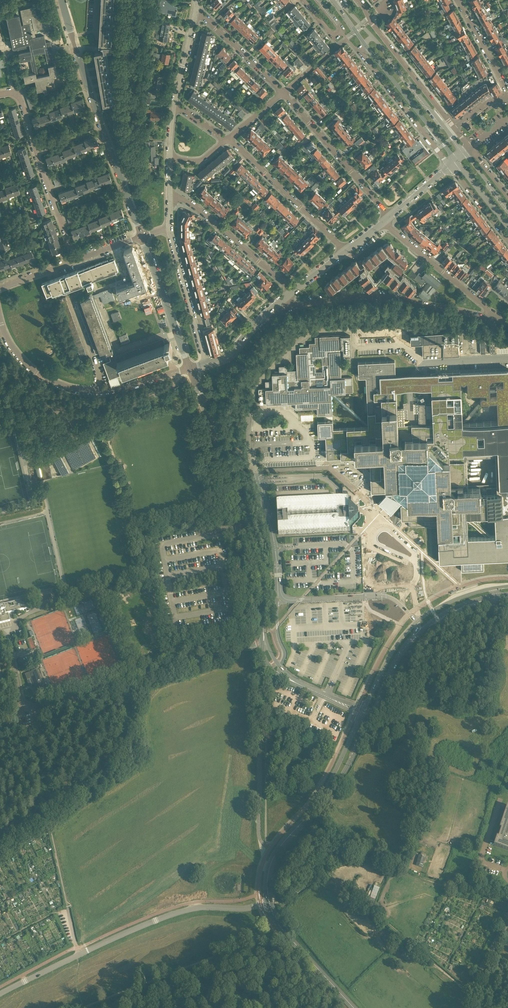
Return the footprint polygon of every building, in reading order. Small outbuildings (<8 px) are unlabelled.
[(160,6),(159,11),(169,13),(169,14),(175,16),(177,6),(170,5),(170,1),(166,1),(162,0),(161,0),(160,6)] [(220,0),(211,0),(211,2),(212,3),(211,4),(216,8),(222,2),(220,0)] [(278,1),(275,3),(280,9),(283,7),(282,6),(289,0),(279,0),(278,1)] [(451,0),(441,0),(442,3),(440,4),(443,9),(440,11),(442,13),(448,10),(449,9),(446,4),(451,1),(451,0)] [(408,1),(404,3),(394,6),(395,8),(396,8),(398,11),(397,12),(396,14),(400,16),(402,12),(401,10),(408,8),(410,7),(408,1)] [(482,1),(480,2),(472,6),(475,12),(484,7),(483,4),(484,4),(482,1)] [(288,11),(292,16),(299,10),(295,5),(288,11)] [(34,6),(20,9),(23,25),(21,25),(18,15),(16,15),(6,17),(13,50),(17,50),(20,62),(30,60),(33,73),(23,75),(24,82),(34,80),(35,84),(37,91),(43,90),(44,93),(47,92),(45,84),(51,83),(52,86),(54,86),(53,77),(58,76),(60,79),(62,79),(60,69),(56,70),(55,65),(56,65),(55,63),(55,64),(54,61),(55,60),(54,57),(53,57),(50,42),(45,42),(44,35),(35,37),(34,30),(42,28),(39,14),(36,15),(34,6)] [(475,12),(478,17),(486,13),(484,9),(485,9),(484,7),(475,12)] [(229,18),(234,13),(229,9),(223,15),(228,20),(229,18)] [(303,15),(299,10),(292,16),(295,21),(303,15)] [(447,17),(449,20),(456,15),(453,10),(449,12),(448,10),(442,13),(441,13),(442,16),(445,15),(446,17),(447,17)] [(230,22),(235,26),(241,19),(236,15),(234,13),(229,18),(231,20),(230,22)] [(487,15),(486,13),(478,17),(481,22),(490,17),(489,15),(487,15)] [(269,23),(274,18),(276,17),(273,14),(267,20),(269,23)] [(395,16),(393,17),(392,19),(391,18),(387,21),(388,22),(386,23),(387,25),(386,26),(387,26),(387,27),(386,27),(386,28),(387,29),(388,29),(389,29),(389,30),(401,20),(397,23),(395,20),(397,18),(398,16),(400,17),(400,16),(396,14),(395,16)] [(295,21),(299,25),(306,20),(303,15),(295,21)] [(459,21),(456,15),(449,20),(450,23),(444,26),(445,27),(443,28),(444,29),(449,27),(459,21)] [(481,22),(484,27),(491,23),(490,20),(494,18),(492,16),(490,17),(481,22)] [(274,18),(269,23),(271,25),(275,30),(280,25),(274,18)] [(245,23),(241,19),(235,26),(240,30),(245,24),(245,23)] [(245,23),(245,24),(240,30),(244,34),(250,28),(247,25),(251,21),(249,19),(247,22),(247,21),(245,23)] [(310,24),(306,20),(299,25),(303,30),(310,24)] [(391,32),(393,35),(402,28),(399,25),(402,22),(401,20),(389,30),(390,29),(392,31),(391,32)] [(452,32),(454,30),(462,26),(459,21),(449,27),(448,27),(451,32),(451,31),(452,32)] [(157,35),(156,45),(171,48),(174,31),(169,31),(170,24),(162,22),(161,26),(157,25),(156,34),(157,35)] [(493,26),(491,23),(484,27),(487,33),(496,28),(494,25),(493,26)] [(252,26),(250,28),(244,34),(248,38),(254,32),(256,30),(252,26)] [(465,31),(462,26),(454,30),(456,33),(452,35),(454,38),(465,31)] [(404,31),(402,28),(393,35),(395,36),(396,36),(398,39),(409,30),(407,28),(404,31)] [(399,42),(401,44),(410,38),(407,35),(410,32),(412,30),(411,28),(409,30),(398,39),(400,41),(399,42)] [(487,33),(490,38),(497,34),(496,31),(497,30),(496,28),(487,33)] [(307,34),(311,39),(318,33),(314,29),(307,34)] [(213,35),(211,34),(209,34),(210,31),(205,30),(204,33),(202,32),(201,40),(211,42),(213,35)] [(458,38),(460,41),(468,37),(465,31),(454,38),(455,40),(458,38)] [(259,36),(254,32),(248,38),(253,42),(259,36)] [(322,38),(318,33),(311,39),(315,44),(322,38)] [(499,37),(497,34),(490,38),(493,43),(496,41),(497,44),(502,41),(501,38),(500,36),(499,37)] [(471,42),(468,37),(460,41),(462,44),(458,46),(460,48),(471,42)] [(312,46),(316,51),(326,43),(322,38),(315,44),(312,46)] [(412,41),(410,38),(401,44),(403,46),(404,46),(406,49),(417,40),(415,38),(412,41)] [(495,48),(498,54),(506,50),(504,47),(506,46),(504,43),(507,42),(505,39),(502,41),(497,44),(499,46),(495,48)] [(211,42),(201,40),(199,47),(209,49),(211,42)] [(259,48),(264,53),(270,46),(270,47),(272,45),(268,41),(266,43),(266,42),(259,48)] [(298,47),(293,42),(289,45),(293,50),(298,47)] [(474,47),(471,42),(460,48),(461,50),(464,48),(466,51),(474,47)] [(330,47),(326,43),(316,51),(318,53),(320,51),(323,53),(330,47)] [(407,51),(411,56),(419,50),(415,45),(407,51)] [(270,47),(270,46),(264,53),(268,57),(274,51),(270,47)] [(336,55),(338,58),(346,51),(342,47),(341,46),(334,52),(336,55)] [(209,49),(199,47),(197,54),(208,57),(209,49)] [(474,47),(466,51),(468,54),(465,55),(468,60),(474,57),(472,55),(477,52),(474,47)] [(220,59),(226,52),(222,48),(217,53),(222,57),(220,59)] [(423,55),(419,50),(411,56),(413,58),(413,59),(415,62),(423,55)] [(506,50),(498,54),(501,59),(507,56),(507,52),(506,50)] [(268,57),(272,61),(278,55),(274,51),(268,57)] [(346,52),(346,51),(338,58),(340,61),(337,63),(339,65),(350,57),(346,52)] [(154,52),(152,61),(161,63),(161,61),(168,63),(170,54),(163,52),(163,54),(154,52)] [(231,57),(226,52),(220,59),(224,62),(225,63),(226,62),(231,57)] [(208,57),(197,54),(195,61),(204,63),(206,64),(208,57)] [(283,59),(278,55),(272,61),(276,66),(283,59)] [(417,63),(419,66),(427,60),(423,55),(415,62),(416,64),(417,63)] [(470,61),(473,67),(482,62),(479,56),(470,61)] [(307,66),(310,64),(313,62),(309,57),(306,59),(303,61),(307,66)] [(344,65),(346,68),(354,61),(352,59),(351,59),(350,57),(339,65),(340,67),(344,65)] [(282,69),(284,71),(289,66),(287,64),(283,59),(276,66),(281,70),(282,69)] [(231,67),(234,69),(238,65),(239,64),(234,60),(227,67),(229,69),(231,67)] [(431,65),(427,60),(419,66),(421,68),(421,69),(423,72),(431,65)] [(206,64),(204,63),(195,61),(193,68),(202,70),(204,71),(206,64)] [(355,63),(354,61),(346,68),(348,70),(345,73),(347,75),(357,67),(355,64),(355,63)] [(225,63),(224,62),(217,70),(219,72),(228,63),(226,62),(225,63)] [(485,67),(482,62),(473,67),(476,72),(485,67)] [(239,78),(241,76),(245,71),(240,67),(238,65),(234,69),(229,73),(231,75),(233,73),(234,73),(238,78),(239,77),(239,78)] [(431,65),(423,72),(424,74),(425,73),(427,76),(435,70),(431,65)] [(289,66),(284,71),(283,72),(287,77),(294,70),(289,66)] [(48,74),(47,70),(44,67),(40,68),(38,72),(39,76),(48,74)] [(351,75),(354,78),(362,71),(360,69),(359,69),(357,67),(347,75),(348,77),(351,75)] [(476,72),(479,77),(482,76),(488,73),(485,67),(476,72)] [(193,68),(192,75),(200,78),(202,70),(193,68)] [(245,71),(241,76),(239,78),(242,81),(244,79),(246,81),(250,76),(245,71)] [(363,73),(362,71),(354,78),(356,80),(353,83),(354,85),(357,82),(358,82),(365,77),(363,74),(363,73)] [(436,72),(429,78),(431,80),(430,81),(432,84),(440,77),(436,72)] [(489,77),(497,93),(502,91),(497,82),(492,73),(488,76),(489,77)] [(161,86),(162,81),(163,76),(153,74),(152,80),(154,80),(152,91),(159,92),(160,86),(161,86)] [(203,78),(200,78),(192,75),(190,83),(201,86),(203,78)] [(243,83),(249,88),(251,86),(250,85),(255,81),(250,76),(246,81),(243,83)] [(493,96),(497,93),(489,77),(488,76),(484,78),(488,87),(490,91),(493,96)] [(359,85),(362,87),(370,81),(368,79),(367,79),(365,77),(358,82),(357,82),(354,85),(356,87),(359,85)] [(444,82),(440,77),(432,84),(434,86),(435,85),(437,88),(444,82)] [(484,78),(477,81),(485,94),(490,91),(488,87),(484,78)] [(301,93),(302,93),(307,88),(309,91),(312,88),(310,85),(309,86),(307,84),(303,79),(300,81),(302,84),(297,88),(301,93)] [(480,98),(485,94),(477,81),(475,79),(471,81),(471,80),(467,82),(480,98)] [(251,86),(249,88),(254,93),(256,90),(260,86),(255,81),(250,85),(251,86)] [(371,83),(370,81),(362,87),(364,90),(361,93),(362,95),(366,93),(373,87),(371,84),(371,83)] [(448,87),(444,82),(437,88),(439,91),(438,91),(440,94),(448,87)] [(476,102),(480,98),(467,82),(462,86),(461,90),(462,90),(465,88),(476,102)] [(260,86),(256,90),(254,93),(253,93),(260,99),(267,92),(263,87),(262,88),(260,86)] [(448,87),(440,94),(442,96),(443,96),(445,98),(452,92),(457,88),(458,87),(457,86),(451,90),(448,87)] [(368,95),(370,98),(378,92),(377,90),(376,90),(374,87),(366,93),(363,96),(365,98),(368,95)] [(314,90),(312,88),(309,91),(307,88),(302,93),(304,95),(309,100),(314,96),(313,96),(316,94),(313,91),(314,90)] [(471,106),(476,102),(465,88),(462,90),(461,90),(461,93),(471,106)] [(235,95),(229,89),(226,91),(232,98),(235,95)] [(188,99),(194,103),(199,96),(193,92),(192,93),(190,92),(187,96),(189,97),(188,99)] [(370,104),(371,106),(374,103),(382,97),(380,96),(381,95),(378,92),(370,98),(373,101),(370,104)] [(456,97),(452,92),(445,98),(449,103),(456,97)] [(466,109),(471,106),(461,93),(461,96),(457,98),(466,109)] [(320,99),(316,94),(313,96),(314,96),(309,100),(313,105),(318,101),(320,99)] [(194,103),(200,108),(205,100),(199,96),(194,103)] [(382,97),(374,103),(371,106),(373,108),(376,106),(378,109),(387,102),(385,100),(384,100),(382,97)] [(82,98),(76,100),(79,108),(85,107),(82,98)] [(466,109),(457,98),(453,102),(462,113),(466,109)] [(70,103),(73,110),(79,108),(76,100),(70,102),(70,103)] [(200,108),(206,112),(211,104),(205,100),(200,108)] [(313,105),(318,111),(325,105),(322,101),(320,103),(318,101),(313,105)] [(389,105),(387,102),(378,109),(381,111),(378,114),(379,116),(390,108),(388,106),(389,105)] [(449,105),(451,108),(452,109),(449,111),(455,118),(457,116),(458,116),(462,113),(453,102),(450,105),(449,105)] [(70,103),(65,105),(67,113),(74,111),(73,110),(70,103)] [(206,112),(212,116),(219,107),(212,103),(211,104),(206,112)] [(243,104),(240,106),(247,113),(249,111),(243,104)] [(59,108),(62,115),(67,113),(65,105),(59,107),(59,108)] [(329,110),(328,109),(325,105),(318,111),(322,116),(327,112),(329,110)] [(278,117),(285,111),(281,106),(274,113),(278,117)] [(225,111),(219,107),(212,116),(218,120),(225,111)] [(7,110),(8,114),(10,120),(18,117),(15,108),(7,110)] [(59,108),(54,110),(56,118),(62,116),(62,115),(59,108)] [(381,118),(384,116),(386,119),(394,112),(393,110),(392,110),(390,108),(379,116),(381,118)] [(147,109),(148,113),(151,113),(151,119),(160,119),(160,112),(155,112),(155,109),(147,109)] [(48,113),(51,120),(56,118),(54,110),(48,112),(48,113)] [(231,116),(225,111),(218,120),(224,125),(230,117),(231,116)] [(285,111),(278,117),(284,125),(291,119),(287,114),(285,111)] [(398,118),(396,116),(397,115),(394,112),(386,119),(385,120),(387,123),(386,124),(387,126),(391,124),(398,118)] [(48,113),(43,115),(45,123),(51,121),(51,120),(48,113)] [(43,115),(37,117),(40,125),(45,123),(43,115)] [(20,126),(18,117),(10,120),(13,129),(20,126)] [(34,127),(40,125),(37,117),(31,118),(34,127)] [(236,122),(230,117),(224,125),(231,129),(236,122)] [(263,117),(260,119),(267,126),(270,124),(263,117)] [(291,128),(296,124),(291,119),(284,125),(289,130),(291,128)] [(331,128),(334,131),(341,125),(343,124),(338,119),(331,126),(332,127),(331,128)] [(393,127),(396,130),(404,124),(402,122),(401,122),(399,119),(391,125),(388,127),(390,130),(393,127)] [(262,128),(264,126),(265,125),(261,122),(260,125),(257,127),(258,128),(256,130),(258,132),(260,130),(262,131),(264,129),(262,128)] [(300,129),(296,124),(291,128),(295,133),(296,134),(300,129)] [(406,126),(404,124),(396,130),(398,133),(395,136),(396,138),(407,129),(405,127),(406,126)] [(345,130),(341,125),(334,131),(334,132),(334,133),(335,134),(337,134),(339,136),(346,129),(345,130)] [(13,129),(14,133),(15,138),(23,135),(20,126),(13,129)] [(243,135),(250,141),(257,133),(252,128),(247,134),(245,132),(243,135)] [(305,135),(300,129),(296,134),(295,133),(293,135),(297,139),(297,140),(298,142),(301,140),(300,139),(305,135)] [(342,141),(343,141),(349,135),(347,132),(348,131),(346,129),(339,136),(340,138),(340,139),(341,141),(342,141)] [(401,137),(403,140),(411,134),(410,132),(409,132),(407,129),(396,138),(398,140),(401,137)] [(262,138),(257,133),(250,141),(252,143),(251,144),(254,146),(262,138)] [(413,136),(411,134),(403,140),(406,143),(403,146),(401,148),(402,150),(408,146),(407,145),(415,140),(413,137),(413,136)] [(352,138),(349,135),(343,141),(345,144),(346,144),(348,146),(355,139),(353,137),(352,138)] [(95,136),(89,138),(92,146),(98,144),(95,136)] [(354,143),(357,146),(364,140),(361,137),(354,143)] [(507,152),(507,142),(504,137),(499,141),(507,152)] [(84,141),(86,148),(92,146),(89,138),(83,140),(84,141)] [(262,138),(254,146),(255,148),(256,148),(259,150),(266,142),(262,138)] [(415,140),(407,145),(408,146),(402,150),(414,165),(415,165),(429,154),(429,153),(417,138),(415,140)] [(84,141),(78,143),(81,151),(87,149),(86,148),(84,141)] [(144,144),(146,144),(148,144),(148,148),(149,148),(150,160),(151,160),(152,164),(158,164),(158,156),(155,156),(155,146),(155,144),(150,144),(150,141),(149,141),(144,141),(144,144)] [(311,141),(306,145),(304,147),(305,149),(308,148),(310,150),(315,146),(316,146),(311,141)] [(507,154),(507,152),(499,141),(490,148),(497,156),(502,152),(505,156),(507,154)] [(271,147),(266,142),(259,150),(261,152),(261,153),(262,154),(263,154),(264,155),(271,147)] [(73,146),(76,153),(81,151),(78,143),(72,145),(73,146)] [(8,144),(2,146),(5,156),(11,154),(8,144)] [(76,153),(73,146),(67,148),(70,156),(76,154),(76,153)] [(314,160),(317,158),(322,154),(317,148),(315,146),(310,150),(308,152),(314,160)] [(17,151),(20,160),(28,157),(25,148),(17,151)] [(62,151),(65,158),(70,156),(67,148),(61,150),(62,151)] [(486,152),(484,154),(491,163),(494,161),(496,164),(500,160),(497,156),(490,148),(486,152)] [(227,149),(221,154),(228,162),(234,157),(227,149)] [(62,151),(56,153),(59,161),(65,159),(65,158),(62,151)] [(361,162),(368,156),(366,154),(365,155),(363,151),(356,157),(356,158),(358,160),(359,160),(361,162)] [(392,159),(398,166),(402,163),(402,162),(405,159),(401,155),(399,152),(395,155),(396,157),(393,159),(392,158),(392,159)] [(56,153),(51,155),(53,163),(59,161),(56,153)] [(222,167),(228,162),(221,154),(215,159),(222,167)] [(326,159),(322,154),(317,158),(321,163),(326,159)] [(398,166),(392,159),(392,158),(390,156),(389,154),(387,155),(390,160),(390,161),(387,164),(393,171),(393,170),(394,171),(396,169),(396,168),(398,166)] [(48,165),(53,163),(51,155),(45,157),(48,165)] [(275,166),(277,168),(285,160),(282,157),(280,155),(272,163),(275,166)] [(370,158),(368,156),(361,162),(362,164),(362,165),(364,167),(365,167),(371,162),(369,159),(370,158)] [(31,166),(28,157),(20,160),(23,169),(31,166)] [(217,172),(222,167),(215,159),(210,163),(217,172)] [(321,163),(326,168),(330,164),(326,159),(321,163)] [(496,165),(501,171),(507,165),(504,159),(496,165)] [(290,165),(285,160),(277,168),(279,170),(280,170),(282,172),(290,165)] [(211,177),(217,172),(210,163),(204,168),(211,177)] [(236,174),(238,176),(246,168),(241,164),(235,170),(237,172),(236,174)] [(330,164),(326,168),(324,170),(328,175),(335,169),(330,164)] [(380,181),(385,177),(382,174),(381,175),(377,169),(378,169),(374,164),(368,169),(371,173),(370,174),(378,184),(381,181),(380,181)] [(389,174),(393,171),(387,164),(384,167),(383,166),(381,168),(381,169),(382,169),(384,172),(382,174),(385,177),(385,176),(389,173),(389,174)] [(284,175),(286,177),(294,169),(290,165),(282,172),(285,174),(284,175)] [(34,175),(31,166),(23,169),(27,178),(34,175)] [(205,182),(211,177),(204,168),(198,173),(205,182)] [(250,173),(246,168),(238,176),(236,178),(238,179),(239,178),(242,181),(244,179),(250,173)] [(299,174),(294,169),(286,177),(288,179),(289,179),(292,181),(299,174)] [(335,169),(328,175),(333,180),(340,175),(335,169)] [(102,174),(105,182),(111,180),(108,172),(102,174)] [(194,175),(193,175),(184,173),(182,180),(192,182),(194,175)] [(255,177),(250,173),(244,179),(249,183),(255,177)] [(100,184),(105,182),(102,174),(96,176),(97,177),(100,184)] [(294,184),(296,186),(303,178),(299,174),(292,181),(294,183),(294,184)] [(337,186),(338,188),(341,191),(343,189),(341,186),(346,181),(342,176),(336,181),(339,184),(337,186)] [(92,179),(94,187),(100,185),(100,184),(97,177),(92,179)] [(259,181),(255,177),(249,183),(253,187),(259,181)] [(306,181),(303,178),(296,186),(297,188),(298,188),(301,190),(309,182),(311,185),(315,181),(311,177),(309,179),(308,178),(306,181)] [(89,189),(94,187),(92,179),(85,181),(86,182),(89,189)] [(192,182),(182,180),(181,188),(191,190),(192,182)] [(256,194),(258,192),(264,186),(259,181),(253,187),(251,190),(256,194)] [(317,181),(312,187),(314,190),(320,183),(318,181),(318,182),(317,181)] [(443,190),(447,195),(451,192),(459,186),(455,181),(443,190)] [(80,184),(83,192),(89,190),(89,189),(86,182),(80,184)] [(17,183),(11,185),(14,195),(20,193),(17,183)] [(78,194),(83,192),(80,184),(74,186),(75,187),(78,194)] [(5,189),(8,197),(14,195),(11,185),(4,187),(5,189)] [(28,188),(31,197),(39,195),(36,186),(28,188)] [(199,197),(202,199),(209,192),(206,190),(207,188),(205,187),(206,187),(205,186),(198,195),(200,196),(199,197)] [(269,190),(264,186),(258,192),(256,194),(258,196),(258,195),(261,198),(263,196),(269,190)] [(459,186),(451,192),(453,195),(450,197),(451,199),(462,191),(458,186),(459,186)] [(69,189),(72,197),(78,195),(78,194),(75,187),(69,189)] [(350,193),(351,193),(353,196),(358,201),(362,197),(360,195),(363,193),(359,188),(358,189),(356,187),(354,188),(356,191),(354,192),(352,191),(350,193)] [(0,190),(0,195),(1,200),(8,198),(8,197),(5,189),(0,190)] [(66,199),(72,197),(69,189),(64,191),(66,199)] [(309,198),(314,203),(320,197),(314,190),(311,193),(312,195),(309,198)] [(66,199),(64,191),(58,193),(61,201),(66,199)] [(462,191),(451,199),(453,201),(456,198),(458,202),(466,196),(462,191)] [(211,195),(209,192),(202,199),(207,204),(214,196),(212,194),(211,195)] [(271,193),(265,199),(263,202),(267,206),(270,203),(276,197),(271,193)] [(42,204),(39,195),(31,197),(35,206),(42,204)] [(210,206),(212,208),(219,200),(217,198),(214,196),(207,204),(208,204),(207,205),(209,207),(210,206)] [(356,203),(358,201),(353,196),(350,198),(351,198),(348,201),(354,206),(357,203),(356,203)] [(280,201),(276,197),(270,203),(274,208),(280,201)] [(326,202),(320,197),(314,203),(319,208),(322,205),(323,206),(325,204),(327,206),(328,206),(331,202),(334,199),(331,197),(326,202)] [(458,208),(460,210),(470,202),(466,197),(459,202),(461,206),(458,208)] [(221,202),(219,200),(212,208),(217,212),(223,205),(220,202),(221,202)] [(274,208),(279,212),(285,206),(280,201),(274,208)] [(353,206),(354,206),(348,201),(344,205),(349,211),(351,208),(352,208),(354,207),(353,206)] [(430,202),(426,204),(433,213),(434,215),(437,213),(437,212),(439,210),(432,201),(430,202)] [(472,204),(470,202),(460,210),(461,212),(464,210),(467,212),(475,206),(473,204),(472,204)] [(348,211),(349,211),(344,205),(341,203),(336,208),(338,210),(337,211),(339,213),(341,211),(344,215),(347,213),(349,211),(348,211)] [(45,213),(42,204),(35,206),(38,215),(45,213)] [(427,217),(433,213),(426,204),(426,205),(425,204),(423,206),(423,207),(421,208),(427,217)] [(223,205),(217,212),(220,215),(221,214),(222,216),(230,207),(229,207),(227,206),(226,207),(223,205)] [(290,210),(285,206),(279,212),(284,217),(290,210)] [(466,218),(468,220),(478,212),(476,209),(477,208),(475,206),(467,212),(469,216),(466,218)] [(121,208),(115,210),(118,218),(124,216),(121,208)] [(425,219),(427,217),(421,208),(418,211),(418,212),(413,216),(415,218),(418,216),(423,222),(426,220),(425,219)] [(336,216),(339,213),(337,211),(334,214),(329,209),(323,215),(331,224),(334,221),(333,221),(337,217),(336,216)] [(110,213),(113,220),(118,218),(115,210),(109,212),(110,213)] [(284,217),(288,221),(294,215),(290,210),(284,217)] [(184,214),(183,217),(190,221),(193,216),(194,214),(190,212),(190,213),(188,212),(188,213),(185,211),(184,211),(183,211),(182,212),(182,213),(183,213),(184,214)] [(480,214),(478,212),(468,220),(469,222),(472,220),(475,222),(483,216),(481,214),(480,214)] [(110,213),(104,215),(107,223),(113,221),(113,220),(110,213)] [(99,218),(102,225),(107,223),(104,215),(99,217),(99,218)] [(299,219),(294,215),(288,221),(293,226),(299,219)] [(415,219),(415,218),(413,216),(412,215),(405,220),(407,223),(401,227),(403,229),(403,228),(406,232),(415,225),(411,221),(412,221),(413,222),(416,220),(415,219)] [(236,228),(242,221),(243,220),(238,216),(231,224),(236,228)] [(474,228),(476,230),(486,222),(484,219),(484,218),(483,216),(475,222),(477,226),(474,228)] [(181,226),(192,226),(192,224),(189,224),(190,221),(183,217),(181,221),(181,226)] [(99,218),(93,220),(96,229),(102,226),(102,225),(99,218)] [(44,229),(53,225),(51,219),(42,223),(44,229)] [(88,224),(91,230),(96,229),(93,220),(88,222),(88,224)] [(245,224),(242,221),(236,228),(236,229),(238,231),(239,231),(241,233),(247,226),(250,223),(248,221),(247,221),(245,224)] [(490,227),(486,222),(476,230),(477,232),(480,229),(483,233),(490,227)] [(82,226),(85,234),(91,232),(91,230),(88,224),(82,226)] [(312,233),(309,236),(315,241),(319,237),(316,234),(319,232),(311,224),(308,228),(310,230),(310,229),(311,230),(310,231),(312,233)] [(55,231),(53,225),(44,229),(46,235),(55,231)] [(416,227),(415,225),(406,232),(407,234),(410,236),(409,236),(412,239),(420,230),(416,227)] [(82,226),(77,228),(80,236),(85,234),(82,226)] [(247,226),(241,233),(246,237),(252,230),(253,228),(251,227),(250,228),(247,226)] [(74,238),(80,236),(77,228),(71,230),(74,238)] [(483,239),(484,241),(495,233),(491,228),(484,234),(486,237),(483,239)] [(417,242),(418,243),(425,234),(420,230),(412,239),(417,242)] [(58,237),(55,231),(46,235),(48,240),(48,241),(57,238),(58,237)] [(313,243),(315,241),(309,236),(307,233),(305,231),(303,233),(305,235),(307,237),(308,238),(305,241),(311,246),(314,243),(313,243)] [(489,240),(492,244),(499,238),(499,237),(498,235),(497,235),(495,233),(484,241),(486,243),(489,240)] [(215,244),(216,243),(220,238),(216,234),(212,238),(210,236),(205,241),(208,243),(209,242),(211,243),(212,242),(215,244)] [(430,238),(425,234),(418,243),(419,244),(422,247),(430,238)] [(260,249),(266,242),(263,239),(264,238),(263,237),(263,236),(255,244),(257,246),(260,249)] [(3,238),(0,239),(0,248),(1,252),(9,249),(5,237),(3,238)] [(48,241),(50,247),(59,244),(57,238),(48,241),(48,240),(48,241)] [(225,242),(220,238),(216,243),(215,244),(220,248),(225,242)] [(426,249),(428,251),(435,242),(430,238),(422,247),(426,250),(426,249)] [(503,243),(499,238),(492,244),(496,249),(503,243)] [(306,251),(311,246),(305,241),(304,239),(301,242),(302,243),(301,245),(306,251)] [(443,250),(445,253),(446,253),(450,248),(453,243),(451,241),(449,244),(444,249),(443,250)] [(225,253),(226,252),(230,246),(225,242),(220,248),(225,253)] [(269,244),(266,242),(260,249),(260,250),(262,252),(263,251),(265,253),(271,245),(270,243),(269,244)] [(435,242),(428,251),(431,254),(432,253),(434,254),(441,246),(438,244),(435,242)] [(303,254),(306,251),(301,245),(299,243),(295,246),(297,248),(296,250),(296,249),(295,250),(292,246),(290,248),(295,253),(298,251),(301,255),(302,253),(303,254)] [(383,247),(382,246),(362,261),(363,261),(362,262),(360,260),(358,261),(360,263),(359,264),(356,260),(330,280),(331,282),(324,287),(328,291),(327,291),(329,294),(337,288),(361,270),(362,271),(360,272),(362,274),(359,277),(369,290),(373,287),(374,287),(378,285),(377,284),(378,284),(382,278),(395,289),(395,288),(397,286),(404,291),(405,290),(411,295),(416,288),(415,287),(416,286),(405,277),(406,276),(404,274),(403,275),(400,278),(393,273),(395,271),(399,274),(406,265),(405,264),(407,261),(407,259),(404,256),(405,255),(397,249),(395,250),(390,243),(388,243),(383,247)] [(496,249),(500,254),(507,248),(503,243),(496,249)] [(61,250),(59,244),(50,247),(52,253),(61,250)] [(274,247),(271,245),(265,253),(267,255),(266,256),(268,258),(270,257),(276,250),(273,248),(274,247)] [(236,251),(230,246),(226,252),(225,253),(224,254),(229,259),(236,251)] [(507,248),(500,254),(503,258),(507,255),(507,249),(507,248)] [(195,249),(193,250),(184,252),(185,255),(184,256),(185,258),(193,256),(193,252),(195,252),(195,249)] [(276,250),(270,257),(273,260),(274,260),(278,263),(279,262),(276,259),(282,253),(282,252),(281,252),(280,251),(278,253),(276,250)] [(134,279),(119,285),(122,292),(144,284),(132,251),(125,253),(134,279)] [(241,255),(236,251),(229,259),(234,263),(236,261),(241,255)] [(24,255),(27,262),(34,259),(32,252),(24,255)] [(442,262),(447,266),(452,259),(447,255),(448,255),(446,253),(445,253),(442,256),(445,258),(442,262)] [(19,265),(27,262),(24,255),(16,257),(19,265)] [(239,268),(241,266),(246,260),(241,255),(236,261),(234,263),(239,268)] [(280,263),(279,262),(278,263),(283,269),(282,269),(284,271),(293,263),(287,256),(286,256),(284,258),(285,259),(284,260),(284,259),(280,263)] [(9,260),(11,266),(11,268),(19,265),(16,257),(9,260)] [(11,266),(9,260),(8,259),(0,262),(0,270),(11,266)] [(118,271),(114,259),(108,261),(108,259),(42,283),(47,297),(61,291),(62,292),(64,292),(63,289),(65,289),(66,291),(68,290),(68,289),(73,287),(74,288),(76,287),(75,285),(77,284),(78,287),(80,286),(80,285),(86,282),(88,288),(93,286),(91,280),(97,278),(97,279),(100,279),(99,276),(101,276),(102,278),(104,277),(104,276),(109,274),(109,275),(112,274),(111,272),(113,271),(114,274),(116,273),(116,272),(118,271)] [(457,263),(452,259),(447,266),(452,270),(457,263)] [(251,264),(246,260),(241,266),(239,268),(244,272),(246,270),(251,264)] [(199,263),(198,261),(196,261),(187,264),(189,269),(196,267),(196,264),(199,263)] [(457,263),(452,270),(457,274),(462,267),(457,263)] [(256,268),(251,264),(246,270),(249,272),(247,274),(249,276),(248,278),(250,280),(254,275),(252,273),(256,268)] [(467,271),(462,267),(457,274),(461,278),(465,274),(467,276),(469,274),(467,272),(467,271)] [(419,294),(423,298),(424,298),(427,299),(436,287),(440,282),(426,270),(425,272),(423,271),(422,273),(423,274),(422,276),(429,282),(419,294)] [(269,281),(259,271),(256,275),(259,278),(260,278),(263,280),(257,285),(263,291),(264,290),(271,284),(270,284),(271,283),(269,281)] [(409,275),(415,279),(418,275),(413,271),(409,275)] [(190,279),(191,281),(200,279),(199,275),(201,275),(201,272),(190,275),(191,278),(190,279)] [(476,281),(487,290),(491,285),(487,281),(484,279),(480,276),(476,281)] [(495,289),(494,290),(497,292),(504,284),(501,282),(502,280),(500,278),(499,280),(496,284),(493,281),(491,284),(495,288),(495,289)] [(200,282),(200,279),(191,281),(191,283),(193,284),(193,287),(202,284),(204,284),(203,281),(200,282)] [(482,295),(487,290),(476,281),(477,282),(476,283),(475,283),(472,286),(476,289),(475,290),(482,295)] [(204,284),(202,284),(193,287),(195,292),(203,290),(202,287),(204,286),(204,284)] [(504,284),(497,292),(500,294),(500,293),(503,295),(507,289),(507,288),(504,284)] [(99,292),(103,304),(115,299),(110,288),(99,292)] [(251,290),(246,295),(252,301),(255,298),(255,297),(256,296),(253,292),(255,290),(253,288),(251,290)] [(247,305),(248,304),(249,305),(250,303),(252,301),(246,295),(241,289),(239,290),(242,294),(245,296),(242,299),(247,305)] [(88,294),(88,296),(81,299),(101,352),(106,350),(107,353),(114,350),(112,347),(110,348),(91,295),(90,293),(88,294)] [(207,295),(197,298),(197,301),(196,302),(197,304),(206,302),(205,298),(208,298),(207,295)] [(236,307),(239,305),(242,309),(243,307),(244,308),(247,305),(242,299),(240,297),(237,300),(238,302),(236,304),(235,302),(233,304),(236,307)] [(95,354),(101,352),(81,299),(76,301),(95,354)] [(207,305),(206,302),(197,304),(198,306),(199,307),(200,310),(210,307),(209,304),(207,305)] [(204,317),(209,316),(210,316),(208,310),(211,309),(210,307),(200,310),(201,315),(203,315),(203,317),(204,317)] [(221,309),(226,314),(231,320),(236,315),(231,310),(228,312),(225,310),(223,307),(221,309)] [(231,320),(226,314),(221,309),(220,308),(219,310),(218,313),(220,315),(222,314),(224,316),(221,319),(226,324),(231,320)] [(111,314),(114,321),(121,319),(118,311),(111,314)] [(204,329),(206,338),(215,336),(213,327),(204,329)] [(458,331),(421,333),(410,334),(410,344),(422,343),(422,357),(459,355),(458,331)] [(130,341),(127,333),(119,336),(122,344),(130,341)] [(351,356),(350,335),(341,335),(319,336),(320,337),(315,337),(315,343),(309,343),(309,347),(299,347),(299,353),(296,353),(297,370),(287,371),(287,366),(279,366),(279,373),(272,374),(272,381),(265,381),(266,388),(258,389),(259,404),(295,402),(295,409),(317,408),(317,415),(332,415),(331,396),(333,396),(366,426),(366,427),(333,428),(333,421),(317,422),(318,437),(325,437),(326,458),(362,457),(369,456),(371,492),(386,491),(386,485),(393,485),(393,490),(391,491),(391,493),(393,495),(393,496),(393,497),(393,498),(394,498),(394,499),(395,499),(396,499),(396,498),(397,498),(399,500),(401,500),(401,498),(407,498),(407,504),(401,504),(401,520),(408,519),(409,526),(429,525),(437,525),(439,561),(444,561),(444,564),(444,565),(445,565),(445,566),(446,566),(447,566),(447,565),(447,564),(447,561),(461,560),(461,571),(484,570),(483,559),(507,558),(507,370),(460,372),(440,373),(430,373),(420,374),(418,374),(410,374),(395,375),(395,361),(358,362),(359,377),(366,377),(368,424),(367,424),(334,394),(334,393),(353,392),(352,377),(341,377),(340,357),(351,356)] [(206,338),(209,346),(217,344),(215,336),(206,338)] [(125,371),(169,355),(168,351),(173,349),(170,341),(165,343),(164,340),(103,363),(109,379),(126,373),(125,371)] [(209,346),(211,355),(220,353),(217,344),(209,346)] [(118,377),(109,380),(111,386),(120,384),(118,377)] [(76,446),(64,452),(73,469),(85,463),(96,457),(88,440),(76,446)] [(39,459),(39,460),(40,462),(40,463),(43,478),(52,476),(49,461),(53,459),(62,475),(69,472),(60,455),(57,457),(55,451),(39,459)] [(338,500),(330,500),(280,503),(277,503),(278,535),(350,532),(350,527),(359,517),(358,513),(353,508),(349,504),(348,499),(338,500)] [(10,621),(8,613),(28,608),(26,601),(24,602),(4,607),(4,604),(0,605),(0,623),(10,621)] [(32,682),(36,692),(45,689),(37,669),(25,674),(27,680),(31,679),(32,682)] [(507,805),(494,846),(507,850),(507,805)] [(416,866),(422,868),(425,857),(419,856),(416,866)] [(374,886),(369,900),(374,902),(379,888),(374,886)] [(395,942),(387,934),(382,938),(391,947),(395,942)] [(404,951),(404,952),(401,956),(406,959),(409,954),(404,951)]
